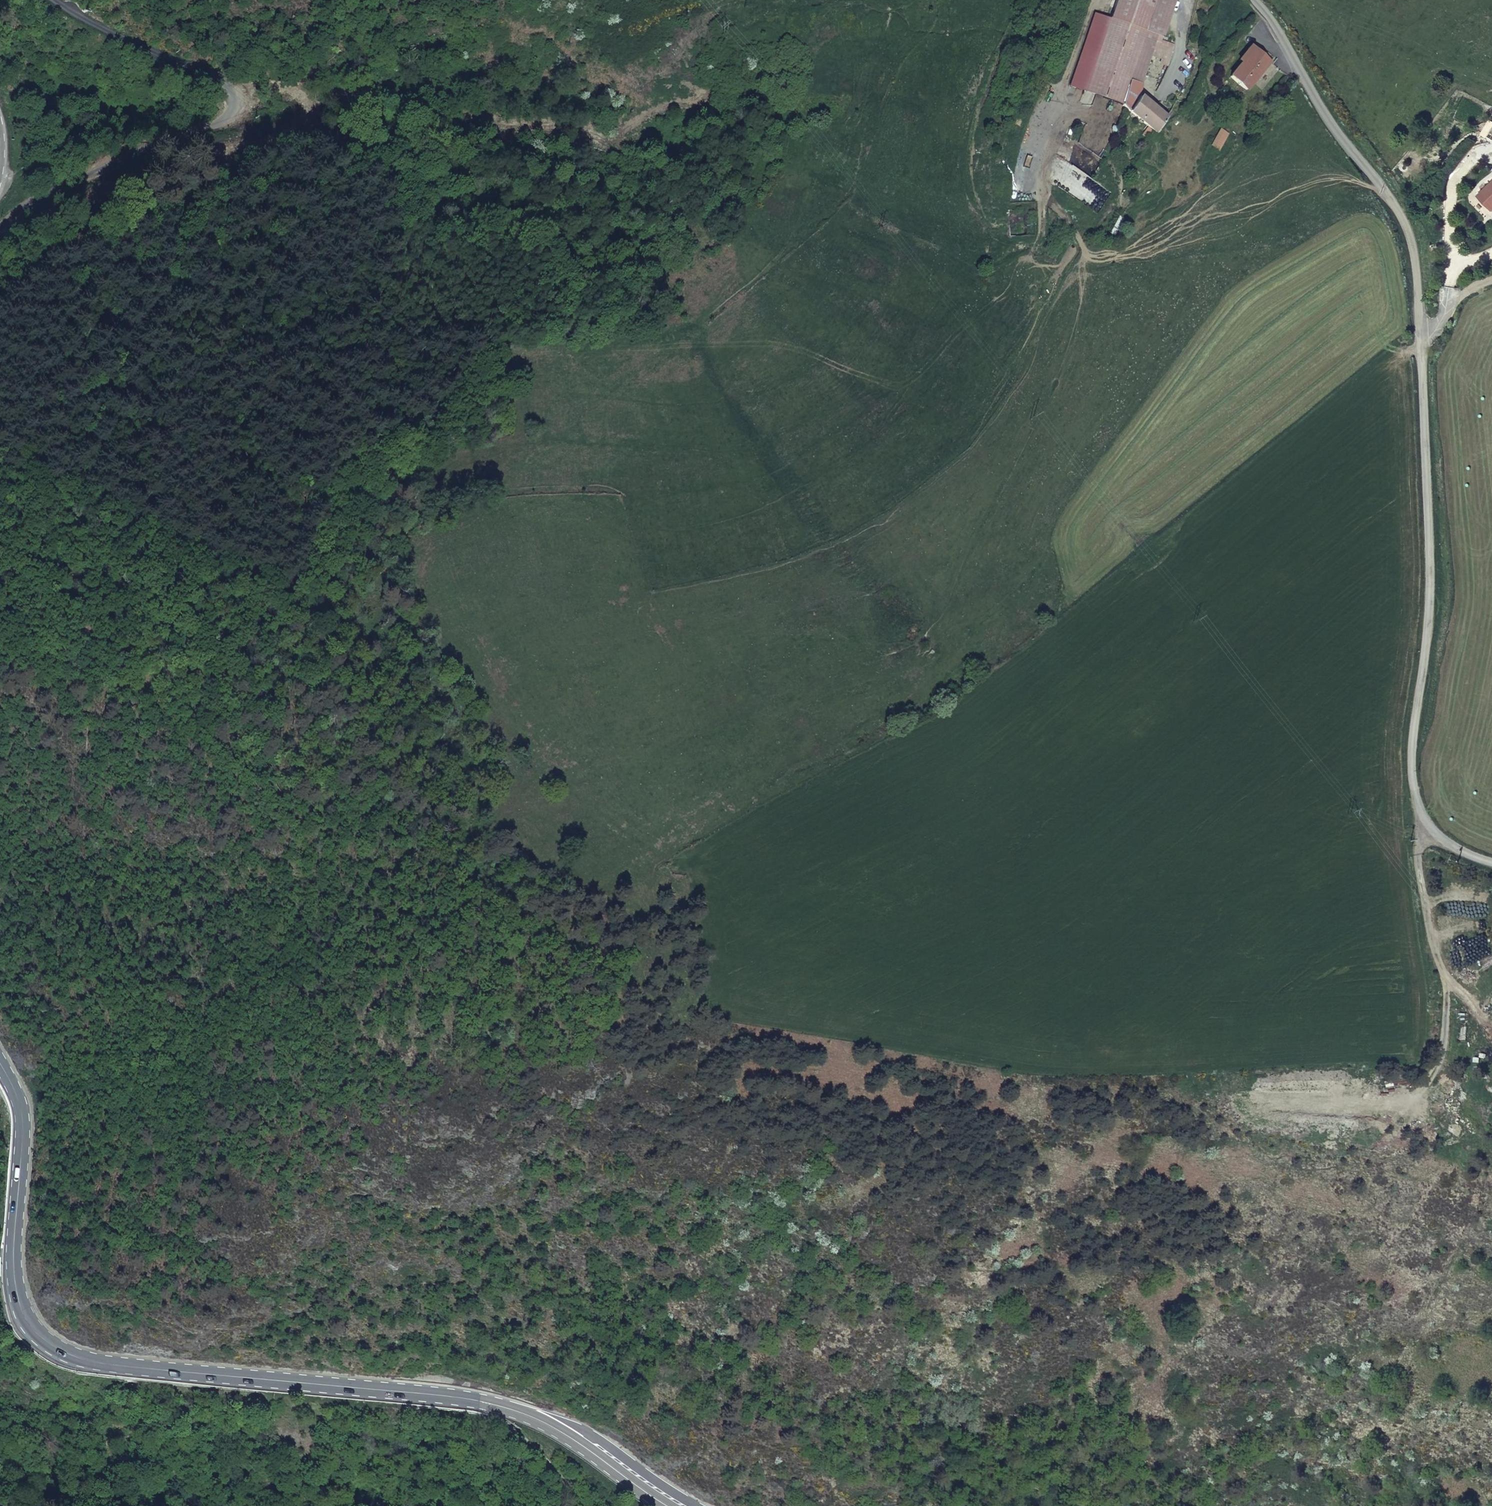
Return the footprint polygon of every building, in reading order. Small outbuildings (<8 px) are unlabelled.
[(1146,0),(1106,0),(1084,96),(1122,105),(1122,103),(1108,98),(1129,2),(1145,5),(1146,0)] [(1168,118),(1135,96),(1147,47),(1152,48),(1163,0),(1146,0),(1145,5),(1129,2),(1108,98),(1122,103),(1122,105),(1122,106),(1148,127),(1153,130),(1157,133),(1168,118)] [(1230,76),(1247,89),(1269,61),(1252,47),(1230,76)] [(1147,138),(1153,130),(1148,127),(1142,135),(1147,138)] [(1490,206),(1491,204),(1491,177),(1476,191),(1490,206)]
